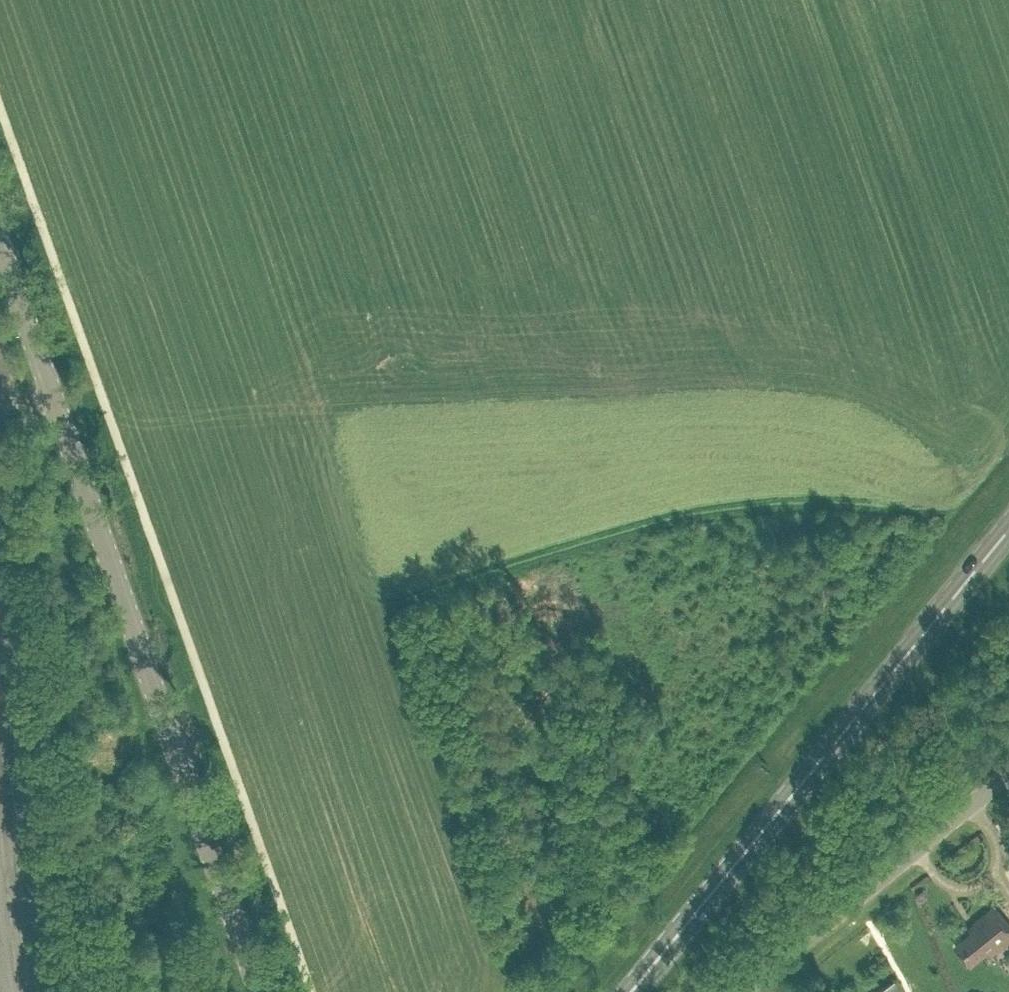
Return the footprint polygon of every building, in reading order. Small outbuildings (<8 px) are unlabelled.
[(70,760),(87,756),(83,744),(67,748),(70,760)] [(1008,939),(1008,921),(996,905),(975,922),(979,926),(956,944),(971,963),(988,949),(991,954),(1008,939)] [(895,980),(870,991),(871,991),(900,991),(895,980)]
